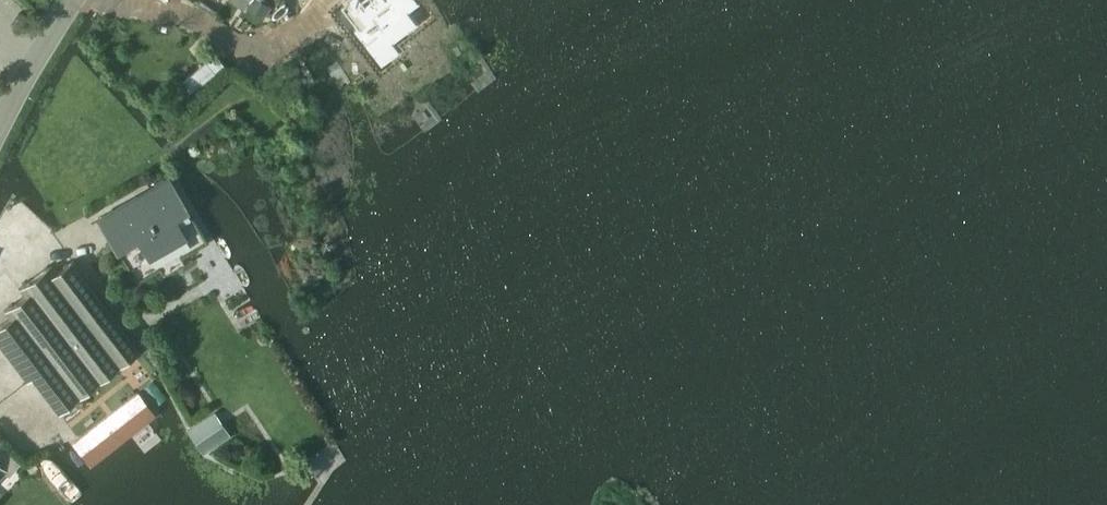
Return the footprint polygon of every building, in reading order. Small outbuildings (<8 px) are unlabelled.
[(246,7),(264,19),(272,7),(262,0),(251,0),(250,1),(246,7)] [(364,48),(359,52),(377,74),(400,56),(393,46),(418,28),(408,15),(419,7),(413,0),(375,0),(365,8),(358,0),(353,0),(349,3),(348,1),(346,3),(348,6),(341,11),(353,27),(352,27),(356,33),(354,34),(364,48)] [(100,217),(113,240),(138,283),(161,269),(165,275),(175,269),(186,263),(183,257),(208,242),(169,176),(100,217)] [(72,261),(58,272),(53,265),(22,289),(27,296),(7,311),(12,318),(0,328),(0,344),(29,381),(34,377),(61,412),(102,381),(118,369),(142,351),(72,261)] [(162,416),(139,389),(69,444),(92,471),(133,438),(145,455),(162,441),(150,425),(162,416)] [(216,411),(188,430),(205,453),(232,435),(216,411)] [(4,471),(10,478),(22,465),(0,444),(0,475),(4,471)]
